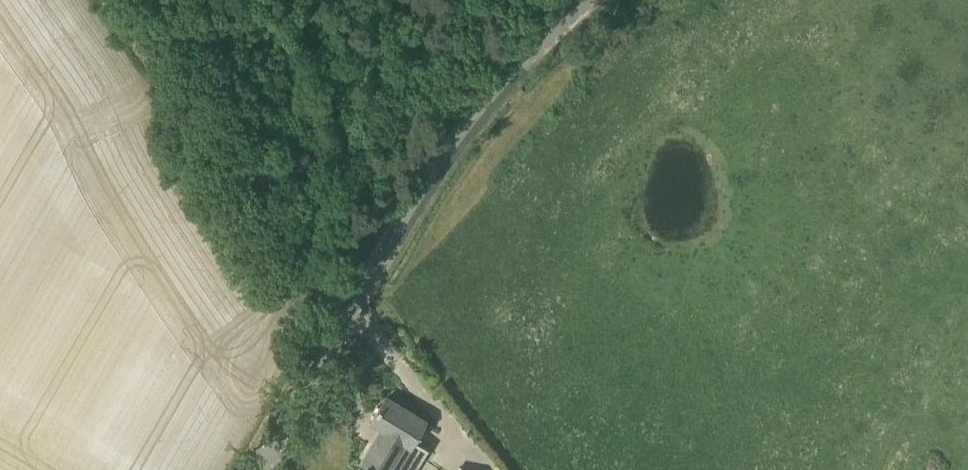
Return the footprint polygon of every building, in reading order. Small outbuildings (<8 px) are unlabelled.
[(386,396),(371,422),(381,428),(379,432),(381,433),(376,442),(374,441),(361,462),(367,465),(366,467),(371,469),(371,468),(375,469),(391,469),(407,443),(411,445),(426,419),(386,396)]
